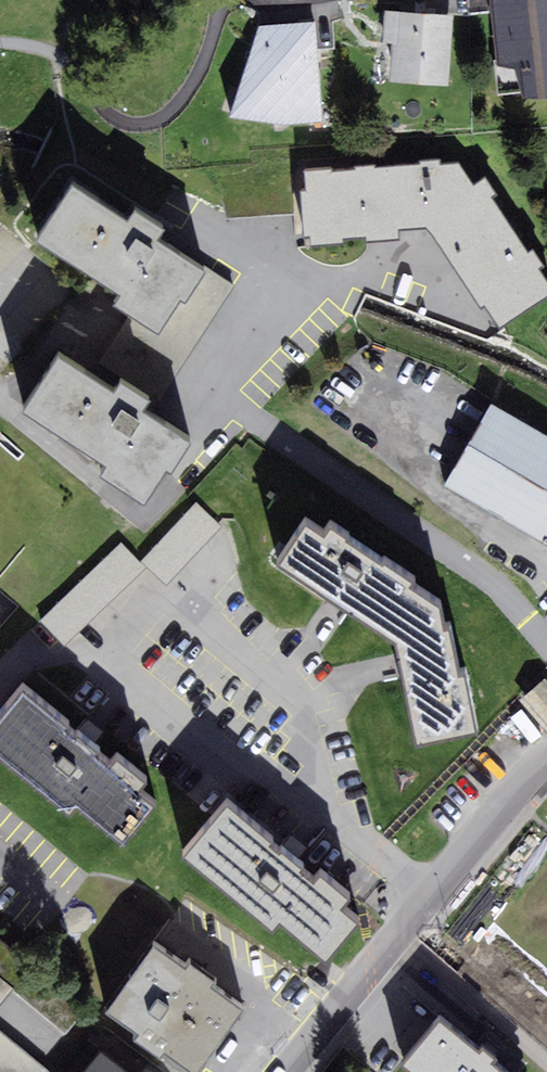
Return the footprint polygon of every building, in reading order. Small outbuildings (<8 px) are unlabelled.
[(454,10),(386,5),(383,37),(392,38),(390,75),(449,80),(454,10)] [(323,118),(315,18),(259,23),(229,111),(284,118),(323,118)] [(546,86),(546,32),(506,34),(507,54),(525,53),(527,87),(546,86)] [(306,164),(307,233),(427,222),(483,293),(506,323),(546,300),(546,279),(460,156),(348,162),(306,164)] [(206,263),(73,175),(36,231),(119,286),(112,296),(160,327),(183,293),(185,294),(206,263)] [(191,433),(59,346),(22,402),(109,458),(101,470),(143,498),(167,462),(170,464),(191,433)] [(493,404),(447,481),(546,539),(546,436),(493,404)] [(145,550),(165,571),(223,513),(197,487),(139,546),(120,528),(48,601),(71,624),(145,550)] [(447,594),(308,509),(273,560),(346,604),(395,634),(401,661),(417,736),(481,728),(447,594)] [(546,675),(521,697),(546,727),(546,676),(546,675)] [(76,727),(73,731),(64,723),(66,720),(22,683),(0,710),(0,750),(69,807),(76,799),(125,840),(156,803),(135,785),(143,775),(115,752),(109,760),(94,748),(97,744),(76,727)] [(305,861),(283,844),(280,848),(268,838),(271,835),(226,798),(183,850),(273,925),(281,916),(330,956),(362,918),(335,896),(343,887),(321,869),(314,876),(301,866),(305,861)] [(191,959),(187,965),(154,941),(108,1005),(141,1029),(136,1035),(160,1052),(164,1046),(196,1068),(242,1004),(210,982),(214,976),(191,959)] [(13,986),(0,975),(0,1002),(13,986)] [(405,1057),(423,1071),(508,1071),(439,1015),(405,1057)] [(51,1068),(0,1028),(0,1071),(48,1071),(51,1068)] [(101,1047),(80,1071),(131,1071),(101,1047)]
